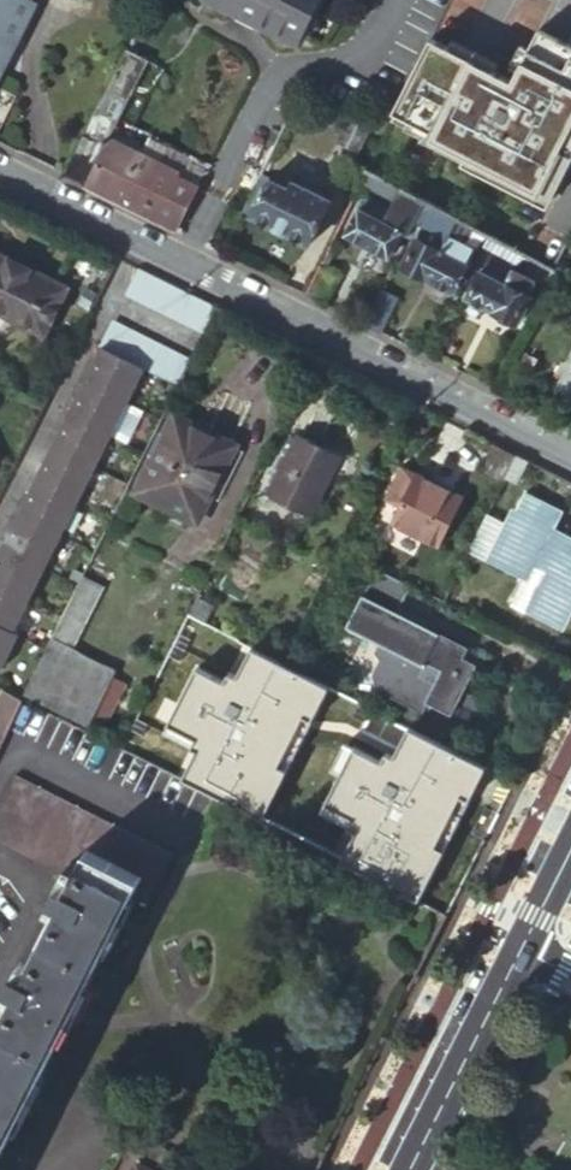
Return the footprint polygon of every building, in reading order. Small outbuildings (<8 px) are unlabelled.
[(32,2),(33,0),(0,0),(0,63),(32,2)] [(250,22),(288,41),(309,0),(210,0),(250,22)] [(550,205),(570,165),(570,52),(539,35),(512,86),(431,44),(391,123),(550,205)] [(102,149),(109,136),(149,61),(126,49),(79,136),(102,149)] [(357,153),(372,124),(354,114),(339,143),(357,153)] [(59,174),(83,186),(102,149),(79,136),(59,174)] [(83,186),(174,231),(196,188),(172,176),(175,171),(109,136),(102,149),(83,186)] [(270,174),(262,170),(241,210),(249,214),(270,174)] [(290,185),(270,174),(249,214),(307,244),(331,198),(293,178),(290,185)] [(381,221),(357,208),(345,232),(388,255),(400,231),(408,235),(423,206),(397,192),(381,221)] [(459,247),(468,230),(423,206),(408,235),(406,239),(414,243),(400,269),(420,280),(421,279),(447,293),(469,252),(459,247)] [(569,241),(560,257),(570,263),(570,237),(569,241)] [(0,254),(0,317),(0,316),(39,336),(63,285),(0,254)] [(533,280),(484,256),(463,296),(489,309),(488,312),(513,324),(528,296),(525,294),(533,280)] [(556,264),(551,274),(558,278),(563,267),(556,264)] [(175,285),(142,268),(126,298),(203,337),(218,307),(175,285)] [(570,288),(570,286),(562,281),(554,296),(563,301),(570,288)] [(177,389),(190,363),(113,325),(101,350),(143,372),(177,389)] [(143,372),(101,350),(100,349),(83,381),(127,404),(143,372)] [(127,404),(83,381),(67,414),(111,437),(127,445),(143,412),(127,404)] [(111,437),(67,414),(49,448),(94,471),(111,437)] [(242,455),(174,422),(165,440),(160,437),(149,459),(155,463),(138,495),(197,526),(210,501),(217,505),(242,455)] [(340,454),(296,432),(295,435),(290,432),(260,489),(309,513),(340,454)] [(77,503),(94,471),(49,448),(33,481),(77,503)] [(517,456),(505,479),(520,486),(531,463),(517,456)] [(400,507),(416,474),(401,466),(384,499),(400,507)] [(462,497),(416,474),(400,507),(393,521),(439,544),(462,497)] [(77,503),(33,481),(16,514),(61,537),(77,503)] [(521,493),(486,561),(522,580),(529,567),(541,574),(522,611),(555,628),(570,597),(570,540),(568,539),(565,546),(545,536),(558,511),(521,493)] [(61,537),(16,514),(0,546),(0,548),(44,571),(61,537)] [(0,548),(0,591),(27,605),(44,571),(0,548)] [(400,615),(413,589),(380,572),(367,598),(400,615)] [(82,580),(52,641),(74,653),(105,592),(82,580)] [(27,605),(0,591),(0,631),(11,637),(27,605)] [(122,602),(112,597),(104,613),(114,619),(122,602)] [(400,615),(367,598),(364,597),(349,627),(384,645),(419,663),(421,660),(442,670),(425,701),(432,704),(450,713),(473,665),(462,660),(467,649),(400,615)] [(216,632),(186,617),(155,679),(171,687),(187,657),(200,664),(216,632)] [(0,631),(0,658),(11,637),(0,631)] [(52,641),(21,702),(88,736),(94,723),(114,683),(118,675),(74,653),(52,641)] [(419,663),(384,645),(377,658),(382,665),(373,681),(380,695),(425,718),(432,704),(425,701),(442,670),(421,660),(419,663)] [(128,690),(114,683),(94,723),(108,729),(128,690)] [(7,695),(0,709),(0,727),(8,731),(21,702),(7,695)] [(397,756),(378,793),(383,795),(369,824),(421,851),(435,823),(429,820),(449,783),(397,756)] [(14,780),(0,808),(0,849),(62,881),(49,906),(57,910),(20,981),(13,977),(6,993),(13,997),(0,1022),(0,1156),(132,901),(149,909),(174,860),(14,780)] [(383,795),(378,793),(371,789),(357,817),(369,824),(383,795)] [(150,1148),(140,1169),(135,1166),(133,1169),(171,1169),(176,1161),(150,1148)] [(471,1160),(466,1169),(489,1169),(471,1160)]
